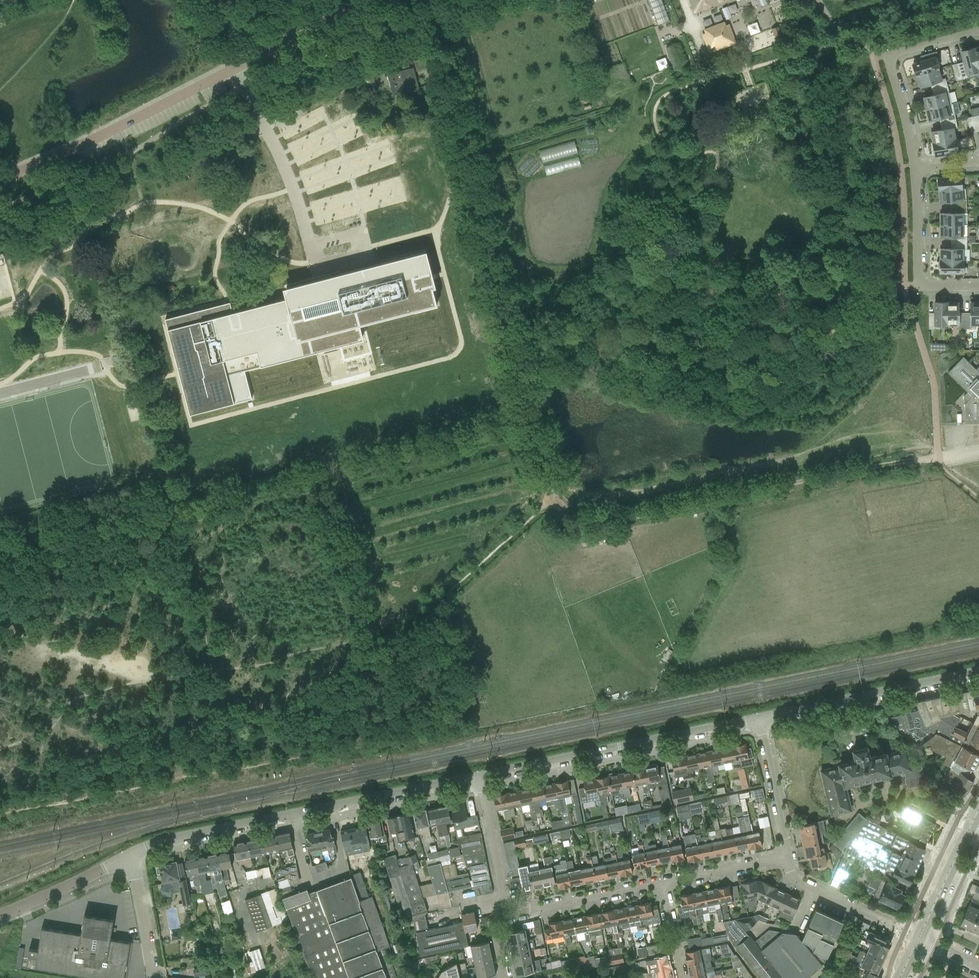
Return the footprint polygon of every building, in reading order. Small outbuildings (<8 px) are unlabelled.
[(670,21),(662,0),(648,0),(657,26),(670,21)] [(694,12),(725,0),(690,0),(694,12)] [(724,2),(716,6),(723,21),(730,18),(724,2)] [(746,35),(768,26),(764,17),(742,26),(746,35)] [(703,34),(709,52),(735,42),(728,25),(703,34)] [(777,40),(782,38),(780,34),(781,33),(778,26),(771,29),(774,36),(775,36),(777,40)] [(615,42),(618,51),(628,48),(624,39),(615,42)] [(670,46),(665,48),(672,65),(681,62),(683,67),(687,66),(678,43),(670,46)] [(964,64),(959,66),(962,79),(969,77),(967,73),(978,70),(972,48),(961,51),(964,64)] [(912,64),(916,76),(937,69),(934,58),(939,57),(937,51),(924,55),(925,60),(912,64)] [(429,57),(414,61),(416,71),(431,67),(429,57)] [(962,79),(959,66),(953,67),(956,81),(962,79)] [(387,74),(393,96),(419,89),(414,68),(401,71),(395,72),(387,74)] [(933,83),(934,89),(947,85),(945,78),(941,79),(937,69),(916,76),(919,84),(920,83),(921,87),(933,83)] [(373,80),(367,83),(370,90),(376,87),(373,80)] [(924,101),(926,109),(951,103),(949,92),(947,85),(934,89),(936,95),(924,98),(925,101),(924,101)] [(942,118),(943,124),(956,121),(955,114),(959,113),(957,102),(951,103),(926,109),(928,117),(929,117),(930,120),(942,118)] [(970,131),(976,129),(972,116),(967,118),(970,131)] [(931,135),(933,143),(955,140),(953,129),(958,128),(956,121),(943,124),(944,129),(932,132),(933,135),(931,135)] [(542,163),(577,153),(573,140),(538,151),(542,163)] [(955,140),(933,143),(935,155),(957,151),(955,140)] [(938,178),(939,190),(961,188),(960,177),(938,178)] [(953,201),(953,207),(967,207),(966,199),(965,188),(961,188),(939,190),(939,198),(940,198),(941,202),(953,201)] [(940,217),(940,225),(962,225),(967,225),(967,209),(967,207),(953,207),(953,213),(941,213),(941,217),(940,217)] [(953,237),(953,242),(967,243),(967,236),(962,236),(962,225),(940,225),(940,233),(941,233),(941,237),(953,237)] [(940,252),(940,261),(962,261),(962,249),(967,249),(967,243),(953,242),(953,249),(941,249),(941,252),(940,252)] [(227,304),(165,320),(189,415),(252,399),(245,371),(360,341),(356,326),(437,305),(423,253),(286,288),(289,298),(230,314),(227,304)] [(962,261),(940,261),(940,272),(967,272),(967,267),(962,267),(962,261)] [(940,324),(947,324),(947,302),(935,302),(935,315),(929,315),(929,329),(940,329),(940,324)] [(958,329),(965,329),(965,315),(959,315),(959,303),(955,303),(955,302),(947,302),(947,324),(958,324),(958,329)] [(978,324),(978,302),(974,302),(974,303),(971,303),(971,315),(965,315),(965,329),(976,329),(976,324),(978,324)] [(976,369),(963,357),(949,372),(948,372),(968,392),(964,396),(963,398),(964,400),(966,403),(965,404),(965,423),(966,423),(966,420),(978,420),(978,365),(976,369)] [(923,700),(915,702),(917,707),(924,727),(927,726),(940,719),(941,719),(940,716),(951,714),(970,710),(967,697),(966,697),(966,695),(967,695),(966,693),(961,694),(960,692),(923,700)] [(973,723),(978,726),(978,694),(967,697),(970,710),(975,709),(977,715),(973,723)] [(889,713),(888,713),(897,727),(899,728),(901,728),(903,728),(904,732),(907,734),(920,731),(921,737),(924,736),(923,734),(927,733),(931,730),(927,726),(924,727),(917,707),(911,709),(900,711),(889,713)] [(951,714),(940,716),(941,719),(940,719),(955,728),(955,727),(955,726),(956,727),(960,718),(951,714)] [(922,744),(946,756),(972,769),(978,756),(978,754),(960,745),(960,744),(949,739),(955,728),(940,719),(927,726),(931,730),(935,734),(922,744)] [(949,739),(960,744),(960,745),(978,754),(978,726),(973,723),(968,733),(956,727),(955,726),(955,727),(955,728),(949,739)] [(738,745),(733,746),(738,770),(744,768),(743,766),(752,764),(751,757),(752,757),(750,748),(747,749),(745,743),(744,744),(743,741),(738,742),(738,745)] [(733,746),(721,748),(723,763),(724,763),(734,761),(734,764),(732,765),(733,771),(738,770),(733,746)] [(821,771),(832,815),(851,810),(845,786),(905,771),(907,777),(905,778),(907,788),(926,783),(921,764),(910,766),(906,749),(886,754),(886,753),(875,756),(875,754),(873,755),(872,750),(868,751),(867,746),(863,747),(863,748),(856,750),(856,749),(853,750),(854,755),(850,756),(851,760),(849,761),(849,762),(839,765),(839,766),(821,771)] [(721,748),(708,751),(713,774),(713,775),(718,774),(717,765),(718,764),(724,763),(723,763),(721,748)] [(708,751),(696,754),(699,768),(705,767),(708,781),(714,780),(713,775),(713,774),(708,751)] [(696,754),(684,756),(688,779),(689,780),(693,779),(692,774),(693,774),(692,770),(699,768),(696,754)] [(678,757),(678,755),(673,756),(673,758),(671,759),(673,769),(675,777),(683,776),(684,781),(689,780),(688,779),(684,756),(678,757)] [(970,774),(972,769),(946,756),(943,763),(951,767),(945,777),(954,782),(952,787),(965,796),(974,782),(968,778),(970,774)] [(651,767),(645,768),(650,792),(655,791),(654,787),(654,786),(653,782),(660,781),(661,784),(662,788),(659,789),(661,800),(662,805),(662,806),(671,804),(668,789),(666,779),(664,766),(658,768),(657,766),(656,766),(655,764),(650,765),(651,767)] [(645,768),(632,771),(635,785),(642,784),(644,793),(645,793),(648,792),(650,792),(645,768)] [(632,771),(620,773),(625,797),(630,796),(631,796),(629,787),(635,785),(632,771)] [(609,776),(608,776),(611,791),(612,795),(613,794),(614,795),(618,795),(618,793),(619,793),(620,798),(625,797),(620,773),(614,775),(614,773),(609,774),(609,776)] [(745,774),(739,776),(741,784),(742,789),(748,788),(745,774)] [(608,776),(596,778),(601,802),(604,818),(608,817),(606,805),(608,804),(606,796),(608,796),(612,795),(611,791),(608,776)] [(584,787),(578,788),(581,803),(595,800),(596,803),(601,802),(596,778),(583,781),(584,787)] [(573,779),(555,783),(560,806),(563,819),(564,827),(572,825),(567,804),(566,805),(564,796),(571,795),(572,794),(576,793),(575,789),(573,779)] [(555,783),(543,785),(546,800),(547,806),(554,804),(555,807),(560,806),(555,783)] [(543,785),(531,788),(536,812),(536,816),(537,818),(537,820),(538,825),(542,824),(541,817),(543,816),(542,809),(540,809),(539,801),(546,800),(543,785)] [(672,791),(674,804),(693,800),(692,796),(690,787),(672,791)] [(531,788),(518,790),(521,805),(523,812),(530,810),(531,813),(532,817),(532,821),(537,820),(537,818),(536,816),(536,812),(531,788)] [(753,790),(756,801),(765,799),(763,788),(753,790)] [(518,790),(506,793),(511,817),(516,816),(515,810),(512,811),(511,807),(521,805),(518,790)] [(748,791),(739,793),(743,815),(748,814),(745,798),(749,797),(748,791)] [(495,795),(493,796),(497,810),(503,809),(506,820),(511,819),(511,817),(506,793),(499,795),(498,792),(495,793),(495,795)] [(576,793),(572,794),(578,823),(582,823),(576,793)] [(738,793),(729,795),(731,804),(740,803),(738,793)] [(719,797),(714,798),(715,805),(727,802),(726,796),(719,797)] [(644,801),(642,803),(644,810),(653,808),(651,800),(644,801)] [(463,802),(450,805),(457,837),(458,837),(463,836),(462,828),(475,826),(474,823),(478,822),(477,815),(466,817),(463,802)] [(698,802),(688,804),(690,810),(691,814),(700,812),(698,802)] [(901,815),(901,816),(912,821),(914,822),(909,833),(926,841),(935,823),(934,823),(937,818),(924,810),(915,804),(912,803),(911,802),(909,807),(906,805),(904,809),(901,815)] [(634,804),(627,806),(628,813),(636,811),(634,804)] [(688,804),(676,806),(677,812),(690,810),(688,804)] [(448,805),(438,807),(444,834),(445,841),(450,840),(449,833),(446,823),(451,822),(450,815),(448,805)] [(444,834),(438,807),(428,809),(432,826),(436,825),(439,835),(444,834)] [(741,807),(734,808),(736,817),(743,816),(741,807)] [(417,834),(424,833),(424,837),(431,836),(426,810),(413,812),(417,834)] [(648,812),(637,815),(639,825),(650,823),(648,812)] [(409,813),(398,815),(404,841),(415,839),(414,837),(414,834),(413,828),(411,823),(409,813)] [(835,841),(834,842),(841,849),(856,832),(867,820),(859,813),(835,841)] [(398,815),(387,817),(389,827),(390,833),(391,838),(397,837),(398,842),(404,841),(398,815)] [(749,815),(743,817),(750,848),(762,846),(759,832),(753,833),(749,815)] [(878,816),(869,820),(879,825),(880,821),(878,816)] [(741,835),(735,837),(738,851),(750,848),(745,825),(743,817),(737,818),(739,826),(741,835)] [(621,818),(609,820),(610,825),(614,824),(615,827),(622,825),(621,818)] [(367,822),(371,837),(378,836),(380,843),(387,842),(388,842),(386,833),(385,834),(385,835),(384,835),(381,819),(367,822)] [(563,819),(551,822),(552,829),(564,827),(563,819)] [(813,823),(799,826),(803,846),(819,843),(823,842),(822,835),(826,834),(823,820),(820,821),(813,823)] [(867,820),(856,832),(876,841),(884,844),(919,861),(919,860),(925,848),(904,837),(879,825),(869,820),(867,820)] [(593,824),(583,826),(585,832),(594,830),(593,824)] [(365,826),(341,831),(343,840),(344,847),(346,855),(370,850),(367,835),(365,826)] [(501,830),(503,839),(515,837),(514,832),(513,827),(501,830)] [(569,828),(560,830),(561,837),(562,839),(569,837),(571,837),(569,828)] [(725,828),(720,829),(725,854),(738,851),(735,837),(727,838),(725,828)] [(325,830),(318,832),(322,848),(322,850),(323,854),(334,852),(333,846),(335,845),(333,836),(332,836),(330,829),(325,830)] [(699,829),(695,830),(695,833),(696,834),(696,835),(701,859),(713,856),(709,837),(701,838),(700,833),(699,829)] [(716,835),(709,837),(713,856),(725,854),(720,829),(715,830),(716,835)] [(560,830),(550,832),(551,839),(561,837),(560,830)] [(289,832),(275,835),(278,851),(287,849),(287,850),(288,856),(294,854),(291,842),(289,832)] [(308,841),(306,841),(308,851),(313,850),(314,853),(322,851),(322,848),(318,832),(307,834),(308,841)] [(458,837),(457,837),(459,848),(461,847),(483,843),(482,836),(481,832),(480,832),(471,834),(463,836),(458,837)] [(876,841),(856,832),(841,849),(840,850),(844,854),(832,879),(845,884),(855,861),(865,865),(871,854),(876,841)] [(547,833),(532,836),(532,837),(533,842),(534,844),(549,841),(547,833)] [(692,845),(685,847),(686,852),(688,861),(701,859),(696,834),(695,834),(695,833),(690,835),(692,845)] [(275,835),(261,838),(264,854),(278,851),(275,835)] [(671,835),(667,836),(672,860),(684,858),(682,848),(681,843),(671,845),(670,841),(672,841),(671,835)] [(664,847),(656,848),(659,863),(672,860),(667,837),(667,836),(661,837),(663,843),(664,847)] [(261,838),(247,840),(251,857),(264,854),(261,838)] [(647,838),(642,839),(642,841),(647,865),(659,863),(656,848),(656,844),(648,846),(647,838)] [(251,857),(247,840),(233,843),(237,859),(238,862),(250,860),(249,857),(251,857)] [(647,865),(642,841),(637,842),(638,848),(640,847),(641,852),(631,853),(634,868),(647,865)] [(876,841),(871,854),(890,863),(913,874),(919,861),(884,844),(876,841)] [(461,847),(466,867),(468,866),(487,862),(484,849),(483,843),(461,847)] [(819,843),(803,846),(806,857),(810,856),(824,853),(823,848),(820,848),(819,843)] [(833,843),(829,847),(833,852),(837,848),(833,843)] [(459,848),(449,850),(450,857),(457,855),(458,855),(460,854),(459,848)] [(837,848),(833,852),(838,859),(841,853),(837,848)] [(619,849),(614,850),(615,851),(620,875),(632,873),(629,858),(623,859),(621,850),(619,849)] [(229,851),(217,853),(223,880),(229,879),(227,868),(232,867),(231,861),(229,851)] [(439,856),(437,852),(437,851),(427,853),(428,859),(439,856)] [(611,857),(603,858),(604,863),(607,878),(620,875),(615,851),(610,852),(611,857)] [(217,853),(207,856),(210,871),(213,885),(213,888),(217,887),(220,896),(227,894),(226,892),(226,890),(225,889),(224,885),(224,883),(223,882),(223,880),(217,853)] [(824,853),(810,856),(812,867),(818,866),(819,870),(827,868),(825,859),(829,858),(828,853),(824,853)] [(395,854),(384,858),(401,914),(403,919),(412,916),(413,919),(425,915),(424,913),(428,913),(427,911),(423,897),(419,885),(414,871),(412,863),(407,864),(398,867),(397,859),(396,859),(395,854)] [(449,854),(439,856),(440,863),(451,860),(449,854)] [(865,865),(865,867),(877,873),(883,875),(887,868),(894,871),(891,877),(899,880),(908,885),(913,874),(871,854),(865,865)] [(410,855),(397,859),(398,867),(407,864),(412,863),(410,855)] [(596,855),(590,856),(595,880),(607,878),(604,863),(598,864),(596,855)] [(207,856),(196,858),(201,884),(207,883),(204,872),(210,871),(207,856)] [(545,867),(539,868),(542,886),(555,883),(551,862),(553,862),(552,856),(543,858),(545,867)] [(589,866),(580,868),(583,883),(595,880),(590,856),(586,857),(587,862),(588,862),(589,866)] [(196,858),(185,860),(187,870),(188,876),(193,874),(196,885),(197,894),(202,893),(201,885),(201,884),(196,858)] [(435,858),(425,860),(427,866),(432,882),(436,894),(448,891),(445,878),(440,863),(437,864),(435,858)] [(561,864),(554,865),(554,866),(558,888),(571,885),(566,861),(566,860),(560,861),(561,864)] [(572,860),(566,861),(571,885),(583,883),(580,868),(574,869),(572,860)] [(159,866),(156,867),(158,873),(161,872),(161,873),(160,873),(160,876),(161,875),(163,885),(161,889),(162,894),(166,896),(171,895),(173,892),(181,890),(183,900),(185,911),(192,910),(194,910),(191,898),(190,898),(185,876),(179,877),(176,862),(159,865),(159,866)] [(326,862),(314,866),(317,873),(328,869),(326,862)] [(468,866),(474,886),(491,882),(490,875),(487,862),(468,866)] [(273,872),(276,878),(297,870),(296,863),(273,872)] [(521,874),(511,876),(512,878),(520,876),(522,884),(530,882),(532,888),(536,887),(536,888),(537,889),(541,888),(542,887),(541,886),(542,886),(539,868),(528,871),(527,865),(519,866),(520,868),(521,874)] [(261,869),(253,870),(255,877),(262,876),(261,869)] [(253,870),(246,871),(247,879),(255,877),(253,870)] [(282,898),(312,977),(385,977),(359,901),(359,900),(369,897),(360,871),(350,875),(351,877),(308,893),(307,889),(292,894),(282,898)] [(468,872),(455,875),(459,889),(471,886),(468,872)] [(872,876),(868,885),(877,889),(873,896),(881,900),(881,901),(881,902),(886,904),(887,904),(888,903),(898,908),(905,892),(904,891),(904,892),(895,888),(884,882),(887,877),(883,875),(877,873),(877,874),(876,873),(874,878),(872,876)] [(445,878),(448,891),(459,889),(455,875),(445,877),(445,878)] [(513,886),(522,884),(520,876),(512,878),(513,886)] [(286,877),(276,880),(282,898),(292,894),(286,877)] [(745,901),(757,898),(759,880),(755,881),(755,880),(741,883),(745,901)] [(757,898),(768,904),(775,888),(776,887),(763,881),(763,882),(759,880),(757,898)] [(436,894),(432,882),(419,885),(423,897),(436,894)] [(493,892),(491,882),(474,886),(476,896),(493,892)] [(729,886),(717,888),(722,913),(724,921),(728,920),(729,917),(728,913),(727,913),(726,911),(728,911),(727,907),(726,905),(733,903),(731,898),(732,898),(739,896),(737,885),(730,887),(729,886)] [(276,888),(257,895),(257,896),(263,914),(267,928),(289,921),(276,888)] [(717,888),(705,891),(709,912),(716,911),(716,914),(718,922),(722,921),(724,921),(722,913),(717,888)] [(780,909),(788,894),(775,888),(768,904),(780,909)] [(705,891),(692,893),(697,917),(697,918),(698,922),(703,921),(701,914),(709,912),(705,891)] [(693,916),(693,918),(697,918),(697,917),(692,893),(680,896),(682,907),(683,910),(690,909),(691,914),(692,914),(693,916)] [(788,894),(780,909),(793,915),(801,900),(788,894)] [(246,900),(256,932),(267,928),(263,914),(257,896),(246,900)] [(233,913),(229,900),(221,903),(225,916),(233,913)] [(657,905),(651,906),(650,902),(638,905),(643,928),(643,929),(647,928),(646,923),(644,923),(643,918),(659,915),(657,905)] [(638,905),(626,907),(630,926),(637,925),(638,929),(643,928),(638,905)] [(969,905),(960,924),(971,929),(978,913),(978,910),(969,905)] [(626,907),(613,910),(619,936),(623,935),(622,928),(630,926),(626,907)] [(683,910),(682,907),(677,908),(679,919),(693,916),(692,914),(691,914),(690,909),(683,910)] [(602,919),(599,920),(601,927),(604,926),(611,925),(612,929),(614,939),(616,939),(618,947),(621,947),(620,943),(619,936),(613,910),(607,911),(607,909),(602,910),(602,912),(601,912),(602,919)] [(841,924),(843,921),(816,909),(801,940),(821,963),(823,964),(841,924)] [(425,915),(413,919),(421,956),(457,948),(469,945),(466,931),(478,928),(475,914),(474,912),(464,914),(462,915),(463,922),(428,929),(425,915)] [(593,914),(585,915),(590,940),(595,939),(594,935),(602,934),(601,927),(599,920),(602,919),(601,912),(598,913),(593,914)] [(711,920),(709,912),(701,914),(703,921),(711,920)] [(971,929),(978,933),(978,913),(971,929)] [(130,942),(110,939),(114,919),(84,914),(81,934),(42,928),(38,950),(29,949),(28,954),(37,955),(35,967),(101,977),(125,977),(130,942)] [(585,915),(573,918),(576,932),(578,941),(585,939),(585,941),(590,940),(585,915)] [(751,916),(735,919),(745,931),(756,922),(751,916)] [(573,918),(561,921),(564,935),(563,935),(566,945),(571,944),(569,934),(576,932),(573,918)] [(722,921),(728,934),(730,939),(731,941),(732,940),(736,946),(762,977),(785,977),(755,942),(745,931),(735,919),(728,920),(724,921),(722,921)] [(546,939),(564,935),(561,921),(548,923),(550,929),(544,930),(546,939)] [(863,922),(860,927),(866,929),(867,930),(870,925),(863,922)] [(541,925),(534,927),(537,938),(538,937),(543,936),(542,930),(541,925)] [(507,933),(509,943),(528,940),(525,929),(507,933)] [(866,929),(861,939),(887,950),(891,941),(890,941),(891,939),(890,939),(884,936),(883,938),(867,930),(866,929)] [(769,930),(764,934),(771,942),(783,932),(769,930)] [(761,950),(785,977),(807,977),(822,965),(821,963),(801,940),(796,934),(783,932),(771,942),(766,946),(761,950)] [(180,933),(171,934),(172,941),(181,940),(180,933)] [(728,934),(709,938),(710,943),(730,939),(728,934)] [(764,934),(759,938),(766,946),(771,942),(764,934)] [(700,936),(687,939),(688,948),(702,946),(702,945),(701,938),(700,936)] [(706,937),(701,938),(702,945),(704,945),(710,943),(709,938),(709,937),(706,937)] [(759,938),(755,942),(761,950),(766,946),(759,938)] [(861,950),(860,950),(883,960),(887,950),(861,939),(859,943),(868,948),(866,952),(861,950)] [(509,943),(512,954),(530,950),(528,940),(509,943)] [(470,945),(473,956),(491,952),(489,941),(470,945)] [(220,943),(216,945),(220,954),(224,952),(220,943)] [(667,952),(665,943),(647,947),(649,956),(667,952)] [(727,943),(719,945),(722,957),(730,956),(734,955),(727,943)] [(618,947),(609,949),(609,950),(612,964),(624,962),(621,948),(621,947),(618,947)] [(685,952),(688,964),(707,960),(705,953),(711,952),(710,947),(685,952)] [(259,949),(249,953),(256,972),(266,968),(259,949)] [(647,949),(637,951),(639,958),(648,956),(647,949)] [(512,954),(514,965),(532,961),(530,950),(512,954)] [(883,960),(860,950),(858,957),(849,953),(843,959),(863,969),(864,966),(877,972),(883,960)] [(473,956),(475,967),(493,963),(491,952),(473,956)] [(285,954),(273,964),(281,974),(293,963),(285,954)] [(586,957),(585,958),(587,962),(590,969),(596,967),(594,958),(594,955),(586,957)] [(653,958),(646,960),(648,973),(670,968),(668,955),(658,957),(653,958)] [(595,958),(594,958),(596,967),(608,965),(607,956),(595,958)] [(559,960),(551,962),(552,968),(561,965),(560,961),(559,960)] [(707,960),(688,964),(690,977),(714,972),(713,966),(711,967),(710,960),(707,960)] [(532,961),(514,965),(516,976),(535,972),(535,971),(534,971),(532,961)] [(569,966),(576,973),(582,969),(581,969),(575,962),(569,966)] [(587,962),(578,964),(581,969),(582,969),(582,970),(583,970),(590,969),(587,962)] [(442,971),(448,977),(460,977),(457,963),(442,971)] [(493,963),(475,967),(477,977),(495,974),(496,974),(493,963)] [(657,977),(672,977),(670,968),(648,973),(646,973),(647,977),(653,976),(652,974),(656,973),(657,977)] [(882,976),(867,969),(863,977),(881,977),(882,976)]
